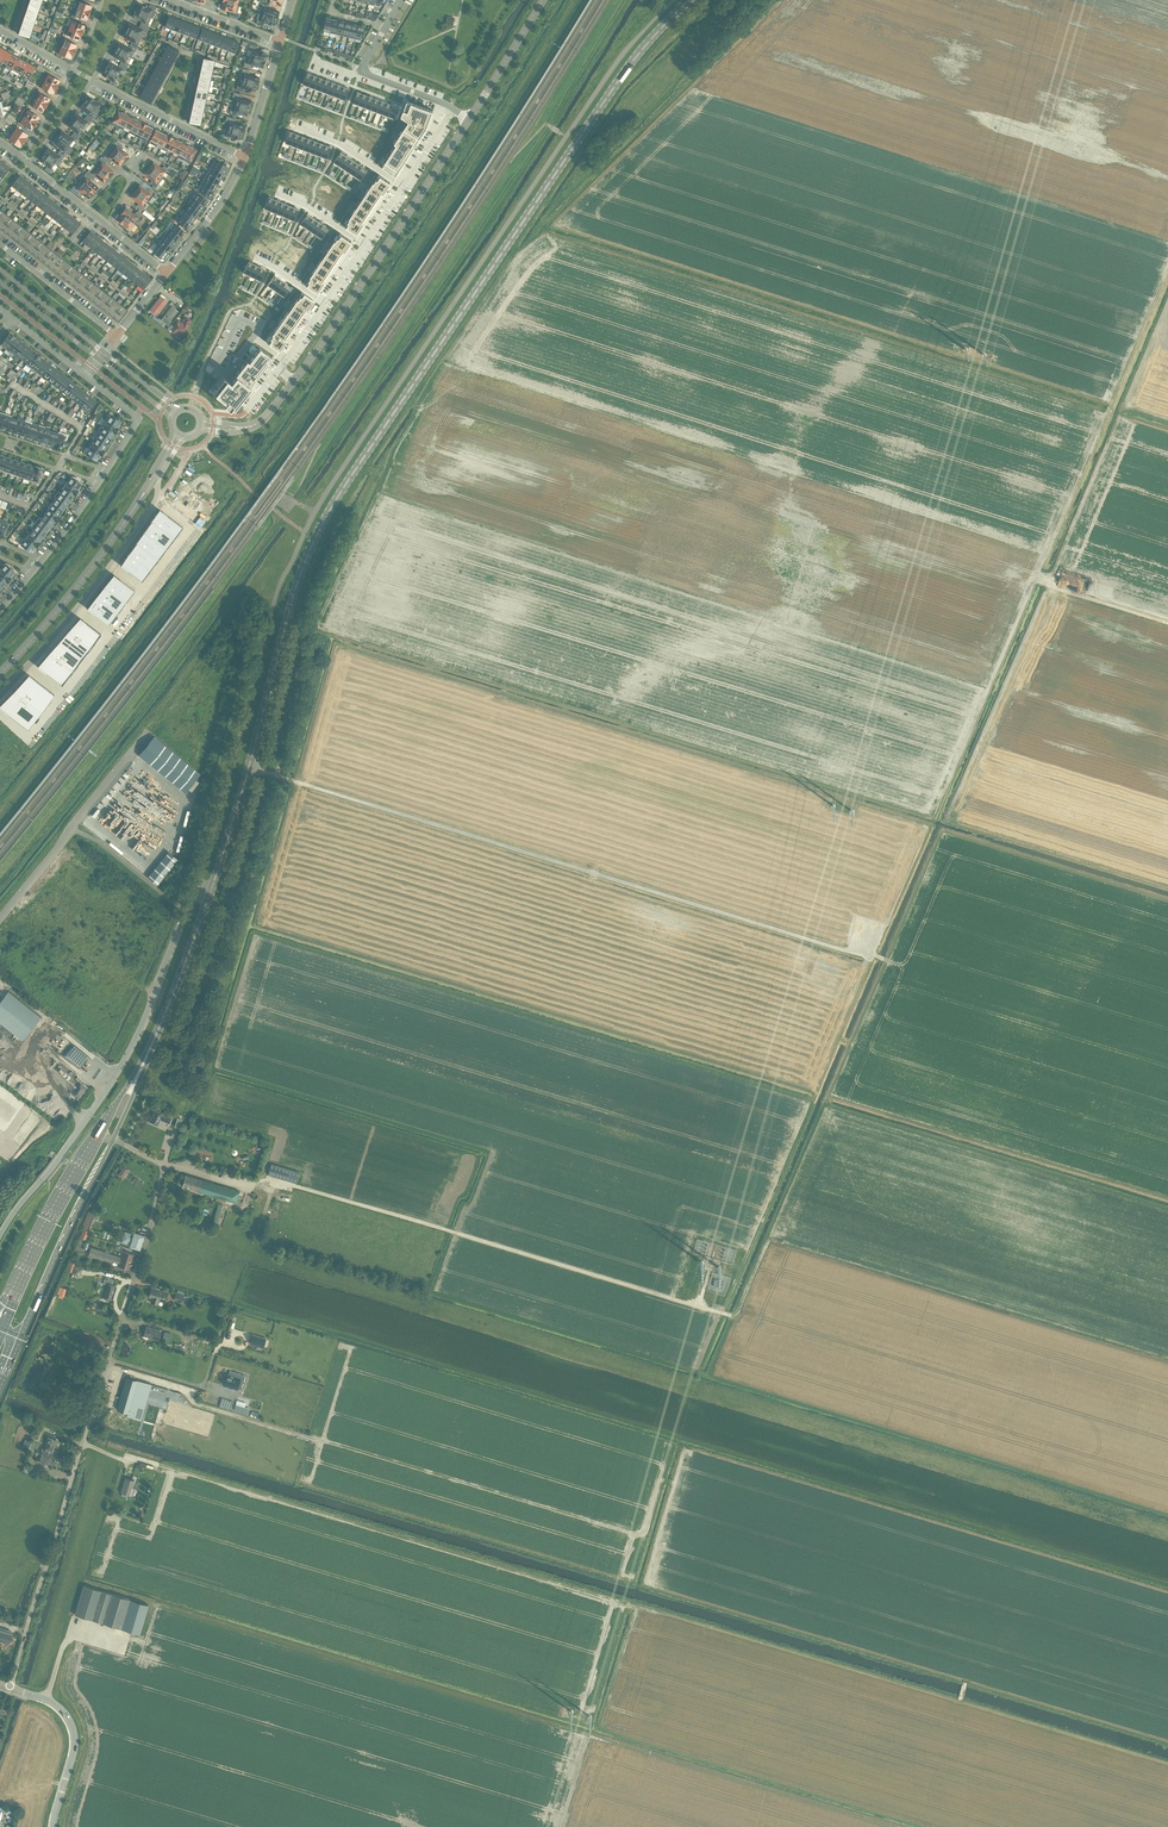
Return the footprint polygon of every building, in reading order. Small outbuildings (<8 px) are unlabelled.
[(90,13),(92,6),(77,1),(74,8),(90,13)] [(237,13),(239,6),(223,1),(221,8),(230,11),(229,15),(238,18),(239,13),(237,13)] [(37,12),(40,6),(28,2),(26,8),(37,12)] [(276,18),(278,11),(268,8),(269,4),(262,2),(261,7),(262,7),(260,13),(276,18)] [(154,12),(156,7),(150,5),(148,8),(139,4),(136,10),(151,17),(154,11),(154,12)] [(37,12),(26,8),(24,14),(35,18),(37,12)] [(90,13),(74,8),(72,14),(87,20),(90,13)] [(151,17),(136,10),(133,17),(142,21),(140,25),(148,28),(147,27),(149,24),(148,23),(151,17)] [(274,25),(276,18),(260,13),(258,20),(257,19),(256,24),(263,26),(264,22),(274,25)] [(33,24),(35,18),(24,14),(22,21),(33,24)] [(171,29),(175,18),(169,16),(165,27),(171,29)] [(177,31),(181,20),(175,18),(171,29),(177,31)] [(325,18),(323,25),(325,25),(324,31),(330,33),(333,20),(327,18),(325,18)] [(183,34),(187,22),(181,20),(177,31),(183,34)] [(333,20),(330,33),(336,34),(339,21),(333,20)] [(31,30),(33,24),(22,21),(20,27),(31,30)] [(82,33),(85,26),(72,21),(69,27),(66,26),(82,33)] [(339,21),(336,34),(343,36),(346,23),(339,21)] [(189,36),(193,25),(187,22),(183,34),(189,36)] [(146,33),(148,28),(140,25),(139,28),(129,23),(126,30),(141,37),(144,32),(146,33)] [(346,23),(343,36),(349,37),(352,24),(346,23)] [(352,24),(349,37),(355,39),(358,26),(352,24)] [(195,38),(199,27),(193,25),(189,36),(195,38)] [(80,39),(82,33),(66,26),(63,33),(80,39)] [(358,26),(355,39),(362,40),(362,37),(365,37),(366,32),(364,31),(365,27),(358,26)] [(29,37),(31,30),(20,27),(18,33),(29,37)] [(204,42),(208,31),(202,28),(198,39),(204,42)] [(141,37),(126,30),(123,36),(132,41),(130,44),(137,48),(139,44),(138,43),(141,37)] [(210,44),(214,33),(208,31),(204,42),(210,44)] [(216,46),(220,35),(214,33),(210,44),(216,46)] [(222,48),(226,37),(220,35),(216,46),(222,48)] [(228,51),(232,40),(226,37),(222,48),(228,51)] [(77,46),(62,39),(59,45),(74,52),(77,46)] [(235,53),(239,42),(232,40),(228,51),(235,53)] [(135,52),(137,48),(130,44),(129,48),(119,43),(116,49),(115,48),(115,49),(131,57),(134,51),(135,52)] [(74,52),(59,45),(56,52),(71,58),(74,52)] [(263,60),(265,53),(256,50),(257,47),(250,45),(249,49),(252,50),(250,56),(263,60)] [(178,51),(168,46),(165,52),(175,57),(178,51)] [(131,57),(115,49),(113,52),(114,52),(113,56),(122,60),(120,64),(126,67),(128,63),(131,57)] [(12,54),(7,51),(0,63),(0,64),(1,61),(6,64),(5,67),(5,68),(12,54)] [(175,57),(165,52),(162,57),(172,63),(175,57)] [(11,71),(18,57),(12,54),(5,68),(11,71)] [(261,67),(263,60),(250,56),(248,63),(245,62),(243,66),(250,68),(251,64),(261,67)] [(17,73),(24,61),(18,57),(11,71),(11,69),(17,73)] [(172,63),(162,57),(158,63),(169,69),(172,63)] [(212,68),(214,61),(202,58),(201,65),(212,68)] [(23,76),(29,64),(24,61),(17,73),(23,76)] [(124,71),(126,67),(120,64),(118,67),(109,62),(106,68),(118,75),(121,70),(124,71)] [(169,69),(158,63),(155,69),(166,74),(169,69)] [(29,77),(35,67),(29,64),(23,76),(24,74),(29,77)] [(211,74),(212,68),(201,65),(200,71),(211,74)] [(118,75),(106,68),(102,74),(111,80),(109,83),(115,86),(117,83),(114,81),(118,75)] [(166,74),(155,69),(152,74),(163,80),(166,74)] [(256,84),(258,77),(248,75),(249,71),(243,69),(241,73),(245,74),(243,80),(256,84)] [(210,80),(211,74),(200,71),(198,77),(210,80)] [(305,80),(303,84),(309,87),(314,75),(310,74),(308,73),(307,73),(306,77),(305,77),(304,79),(305,80)] [(60,81),(48,74),(44,80),(41,79),(57,87),(60,81)] [(163,80),(152,74),(149,80),(160,85),(163,80)] [(314,75),(309,87),(315,89),(320,78),(317,77),(316,76),(314,75),(314,76),(314,75)] [(208,86),(210,80),(198,77),(197,84),(208,86)] [(320,78),(315,89),(321,91),(326,80),(323,79),(322,78),(321,77),(320,78)] [(57,87),(41,79),(38,85),(53,94),(57,87)] [(160,85),(149,80),(146,85),(156,91),(160,85)] [(254,91),(256,84),(243,80),(241,87),(238,86),(236,90),(243,92),(244,88),(254,91)] [(326,80),(321,91),(327,93),(332,82),(329,81),(328,80),(327,80),(326,80)] [(332,82),(327,93),(333,96),(338,85),(335,83),(334,83),(333,82),(332,82)] [(207,93),(208,86),(197,84),(195,90),(207,93)] [(338,85),(333,96),(339,98),(344,87),(341,86),(340,85),(339,84),(338,85)] [(156,91),(146,85),(143,91),(153,97),(156,91)] [(344,87),(339,98),(346,100),(350,89),(347,88),(346,87),(345,86),(344,87)] [(205,99),(207,93),(195,90),(194,96),(205,99)] [(50,100),(35,91),(31,97),(46,106),(50,100)] [(153,97),(143,91),(140,97),(150,103),(153,97)] [(249,108),(251,102),(241,99),(242,95),(234,92),(232,97),(235,97),(233,104),(249,108)] [(357,92),(353,103),(359,105),(363,94),(360,93),(360,92),(358,92),(357,92)] [(363,94),(359,105),(365,108),(369,96),(366,95),(364,94),(363,94)] [(102,106),(105,103),(99,99),(97,102),(88,96),(84,102),(98,112),(102,106)] [(204,105),(205,99),(194,96),(193,103),(204,105)] [(369,96),(365,108),(371,110),(375,99),(372,98),(372,97),(370,96),(369,97),(369,96)] [(46,106),(31,97),(32,98),(29,103),(43,112),(46,106)] [(375,99),(371,110),(377,112),(381,101),(378,100),(378,99),(376,98),(375,99)] [(381,101),(377,112),(383,114),(387,103),(384,102),(384,101),(382,101),(381,101)] [(397,145),(382,167),(396,176),(427,127),(432,114),(433,111),(407,101),(406,104),(402,116),(409,121),(395,143),(397,145)] [(98,112),(84,102),(80,108),(88,114),(86,117),(92,121),(94,117),(98,112)] [(203,111),(204,105),(193,103),(191,109),(203,111)] [(387,103),(383,114),(389,117),(393,106),(390,104),(388,103),(387,103)] [(247,115),(249,108),(233,104),(231,110),(230,110),(229,114),(236,116),(237,112),(247,115)] [(393,106),(389,117),(395,119),(400,108),(396,107),(396,106),(394,105),(393,106)] [(39,118),(24,108),(21,114),(36,123),(39,118)] [(201,118),(203,111),(191,109),(190,115),(201,118)] [(117,127),(124,113),(118,110),(111,124),(117,127)] [(89,125),(92,121),(86,117),(84,120),(76,113),(71,119),(84,130),(89,124),(89,125)] [(124,127),(130,116),(124,113),(117,127),(119,124),(124,127)] [(36,123),(21,114),(22,115),(18,121),(32,129),(36,123)] [(200,124),(201,118),(190,115),(188,122),(200,124)] [(130,130),(135,119),(130,116),(124,127),(130,130)] [(242,133),(244,126),(234,123),(235,119),(227,116),(225,121),(227,121),(226,128),(242,133)] [(84,130),(71,119),(67,125),(75,131),(72,134),(78,139),(81,135),(78,133),(82,128),(84,130)] [(134,135),(141,122),(135,119),(130,130),(129,132),(134,135)] [(140,138),(147,125),(141,122),(134,135),(140,138)] [(147,139),(153,128),(147,125),(140,138),(142,136),(147,139)] [(28,135),(16,127),(12,133),(24,141),(28,135)] [(240,139),(242,133),(226,128),(224,134),(223,134),(222,138),(229,140),(230,136),(240,139)] [(155,145),(161,132),(155,129),(149,142),(155,145)] [(75,142),(78,139),(72,134),(70,137),(62,131),(57,136),(71,147),(69,145),(73,140),(75,142)] [(287,139),(285,143),(292,145),(296,134),(293,133),(292,132),(291,131),(290,132),(288,136),(287,136),(286,138),(287,139)] [(161,148),(167,135),(161,132),(155,145),(161,148)] [(24,141),(12,133),(8,139),(20,147),(24,141)] [(296,134),(292,145),(298,147),(302,136),(299,135),(299,134),(297,134),(296,134)] [(166,151),(173,138),(167,135),(161,148),(166,151)] [(71,147),(57,136),(53,142),(61,148),(59,151),(64,156),(67,152),(71,147)] [(302,136),(298,147),(304,150),(308,139),(305,137),(303,136),(302,136)] [(172,154),(179,141),(173,138),(166,151),(168,149),(173,151),(172,154)] [(308,139),(304,150),(310,152),(314,141),(311,140),(311,139),(309,138),(308,139)] [(128,155),(120,148),(122,145),(117,141),(114,144),(114,145),(110,150),(123,160),(128,155)] [(178,157),(184,144),(179,141),(172,154),(178,157)] [(314,141),(310,152),(316,154),(320,143),(317,142),(317,141),(315,141),(314,141)] [(320,143),(316,154),(322,157),(326,145),(323,144),(323,143),(321,143),(320,143)] [(184,160),(190,147),(184,144),(178,157),(184,160)] [(326,145),(322,157),(328,159),(332,148),(329,146),(327,145),(326,145)] [(190,163),(196,150),(190,147),(184,160),(190,163)] [(62,159),(64,156),(59,151),(56,154),(48,148),(44,154),(57,164),(61,159),(62,159)] [(123,160),(110,150),(106,155),(103,158),(101,157),(108,163),(111,160),(119,166),(123,160)] [(340,152),(334,162),(339,166),(346,156),(343,154),(343,153),(342,152),(341,153),(340,152)] [(51,168),(55,163),(57,164),(44,154),(39,159),(47,166),(45,169),(51,173),(53,170),(51,168)] [(346,156),(339,166),(345,170),(351,160),(349,158),(348,157),(347,156),(346,156)] [(112,171),(104,164),(107,161),(108,163),(101,157),(98,160),(99,161),(95,166),(108,176),(112,171)] [(227,167),(226,166),(226,165),(223,163),(223,164),(213,159),(210,165),(224,173),(227,167)] [(351,160),(345,170),(350,173),(357,163),(354,161),(354,160),(352,159),(351,160)] [(180,172),(173,168),(169,166),(167,168),(164,166),(161,169),(153,162),(149,168),(162,178),(160,176),(164,171),(174,179),(180,172)] [(10,168),(10,167),(5,163),(0,169),(0,177),(2,178),(10,168)] [(357,163),(350,173),(356,177),(362,167),(359,165),(359,164),(358,163),(357,163)] [(224,173),(210,165),(207,171),(220,179),(224,173)] [(108,176),(95,166),(91,171),(89,170),(86,173),(93,179),(96,176),(104,182),(108,176)] [(362,167),(356,177),(361,180),(368,170),(365,168),(363,166),(362,167)] [(162,178),(149,168),(145,174),(153,180),(150,183),(156,188),(159,184),(158,184),(162,178)] [(220,179),(207,171),(203,177),(217,185),(220,179)] [(97,187),(89,180),(91,177),(93,179),(86,173),(83,176),(84,177),(79,182),(93,192),(97,187)] [(16,189),(25,179),(19,175),(11,185),(16,189)] [(379,175),(345,226),(357,234),(358,234),(358,233),(391,184),(391,183),(390,183),(379,175)] [(214,191),(217,185),(203,177),(200,183),(214,191)] [(21,193),(30,183),(25,179),(16,189),(21,193)] [(88,198),(93,192),(79,182),(75,187),(73,186),(71,189),(78,195),(80,192),(88,198)] [(26,197),(35,187),(30,183),(21,193),(26,197)] [(214,191),(200,183),(196,189),(210,197),(214,191)] [(148,192),(140,185),(135,191),(148,201),(152,196),(153,197),(156,193),(150,189),(148,192)] [(32,201),(40,191),(35,187),(26,197),(32,201)] [(37,205),(45,195),(40,191),(32,201),(37,205)] [(148,201),(135,191),(131,197),(139,203),(136,206),(142,211),(145,207),(142,205),(146,200),(148,202),(148,201)] [(207,201),(194,191),(190,197),(203,206),(207,201)] [(42,209),(50,199),(45,195),(37,205),(42,209)] [(203,206),(190,197),(186,202),(199,212),(203,206)] [(267,204),(265,208),(271,211),(276,200),(273,199),(273,198),(271,197),(270,198),(270,197),(268,202),(267,202),(266,204),(267,204)] [(47,213),(55,203),(50,199),(42,209),(47,213)] [(276,200),(271,211),(277,213),(282,202),(279,201),(279,200),(277,200),(276,200)] [(199,212),(186,202),(186,203),(189,205),(185,210),(182,208),(195,217),(199,212)] [(282,202),(277,213),(283,216),(288,205),(285,204),(285,203),(283,202),(282,203),(282,202)] [(52,217),(60,207),(55,203),(47,213),(52,217)] [(288,205),(283,216),(289,218),(294,207),(291,206),(290,205),(289,205),(288,205)] [(57,221),(65,211),(60,207),(52,217),(57,221)] [(294,207),(289,218),(295,221),(300,210),(297,209),(296,208),(295,207),(294,208),(294,207)] [(134,215),(126,208),(124,211),(123,210),(120,213),(135,224),(139,219),(141,221),(143,217),(136,212),(134,215)] [(195,217),(182,208),(178,213),(191,223),(195,217)] [(118,320),(126,310),(0,211),(0,227),(118,320)] [(62,225),(70,215),(65,211),(57,221),(62,225)] [(135,224),(120,213),(121,214),(117,220),(125,226),(123,229),(128,233),(131,230),(135,224)] [(191,223),(178,213),(178,214),(181,216),(177,221),(187,229),(191,223)] [(307,214),(301,224),(306,228),(313,218),(310,216),(310,215),(308,214),(307,214)] [(64,233),(75,219),(70,215),(62,225),(65,228),(62,231),(64,233)] [(313,218),(306,228),(312,231),(318,221),(315,220),(315,219),(314,218),(313,218)] [(72,233),(80,224),(81,223),(75,219),(64,233),(66,235),(69,231),(72,233)] [(318,221),(312,231),(317,235),(323,225),(321,223),(321,222),(319,221),(318,222),(318,221)] [(185,231),(175,224),(171,229),(180,237),(185,231)] [(323,225),(317,235),(322,239),(329,229),(326,227),(326,226),(324,225),(323,225)] [(180,237),(171,229),(166,235),(176,242),(180,237)] [(84,249),(96,235),(90,231),(82,241),(85,244),(82,247),(84,249)] [(340,233),(306,284),(318,292),(319,292),(352,242),(352,241),(340,233)] [(92,249),(101,239),(96,235),(84,249),(86,250),(89,247),(92,249)] [(176,242),(166,235),(162,240),(172,248),(176,242)] [(97,253),(106,243),(101,239),(92,249),(97,253)] [(172,248),(162,240),(158,245),(168,253),(172,248)] [(102,257),(111,247),(106,243),(97,253),(102,257)] [(168,253),(158,245),(154,251),(155,252),(154,254),(158,258),(159,257),(161,259),(162,257),(163,259),(168,253)] [(107,261),(116,251),(111,247),(102,257),(107,261)] [(112,265),(121,255),(116,251),(107,261),(112,265)] [(118,269),(126,259),(121,255),(112,265),(118,269)] [(123,273),(131,263),(126,259),(118,269),(123,273)] [(245,268),(243,272),(249,275),(254,265),(251,263),(251,262),(249,262),(248,262),(246,266),(245,266),(244,268),(245,268)] [(128,277),(136,267),(131,263),(123,273),(128,277)] [(254,265),(249,275),(255,278),(260,268),(257,266),(257,265),(255,264),(254,265)] [(133,281),(141,271),(136,267),(128,277),(133,281)] [(260,268),(255,278),(261,281),(266,271),(263,269),(262,268),(261,267),(260,268)] [(138,285),(146,275),(141,271),(133,281),(138,285)] [(143,289),(151,279),(146,275),(138,285),(143,289)] [(274,275),(267,285),(273,289),(279,279),(277,277),(277,276),(275,275),(274,276),(274,275)] [(279,279),(273,289),(278,293),(285,283),(282,281),(282,280),(280,279),(279,279)] [(285,283),(278,293),(283,297),(290,287),(287,285),(287,284),(286,283),(285,283)] [(301,291),(266,342),(278,350),(279,350),(313,301),(313,300),(301,291)] [(164,306),(157,300),(150,310),(157,315),(164,306)] [(178,312),(171,307),(164,316),(162,319),(168,323),(170,321),(178,312)] [(183,337),(191,320),(185,318),(183,323),(177,320),(172,332),(183,337)] [(5,349),(15,337),(9,333),(0,345),(5,349)] [(11,353),(20,341),(15,337),(5,349),(11,353)] [(17,355),(25,345),(20,341),(11,353),(12,351),(17,355)] [(22,359),(30,349),(25,345),(17,355),(22,359)] [(219,381),(211,391),(225,402),(223,404),(229,409),(231,407),(233,408),(272,358),(259,348),(248,362),(246,361),(230,382),(223,376),(219,381)] [(26,365),(35,353),(30,349),(22,359),(27,363),(25,364),(26,365)] [(31,369),(40,357),(35,353),(26,365),(31,369)] [(36,373),(45,361),(40,357),(31,369),(36,373)] [(41,377),(50,365),(45,361),(36,373),(37,371),(42,374),(40,376),(41,377)] [(46,381),(55,369),(50,365),(41,377),(46,381)] [(12,379),(17,373),(11,369),(6,375),(12,379)] [(52,383),(60,373),(55,369),(46,381),(47,379),(52,383)] [(57,387),(65,377),(60,373),(52,383),(57,387)] [(62,391),(70,381),(65,377),(57,387),(62,391)] [(68,395),(75,385),(70,381),(62,391),(68,395)] [(73,399),(80,389),(75,385),(68,395),(73,399)] [(78,403),(85,393),(80,389),(73,399),(78,403)] [(81,408),(91,397),(85,393),(78,403),(82,406),(81,408)] [(86,413),(96,401),(91,397),(81,408),(86,413)] [(11,416),(5,413),(0,427),(0,428),(3,429),(3,428),(6,429),(6,430),(11,416)] [(121,422),(108,414),(105,420),(118,428),(121,422)] [(13,433),(18,418),(17,420),(11,418),(12,416),(11,416),(6,430),(10,432),(10,431),(13,432),(13,433)] [(20,435),(25,420),(18,418),(13,433),(17,434),(17,433),(20,434),(20,435)] [(27,437),(32,423),(25,420),(20,435),(23,436),(24,435),(27,436),(26,437),(27,437)] [(118,428),(105,420),(101,425),(114,433),(118,428)] [(33,440),(39,424),(38,427),(31,425),(32,423),(27,437),(30,438),(33,439),(33,440)] [(40,442),(44,429),(45,426),(39,424),(33,440),(37,441),(37,440),(40,441),(40,442)] [(114,433),(101,425),(98,431),(111,438),(114,433),(114,434),(114,433)] [(47,444),(51,431),(44,429),(40,442),(44,443),(44,442),(47,443),(47,444)] [(54,446),(59,432),(58,432),(58,434),(51,431),(47,444),(50,445),(51,444),(54,445),(53,446),(54,446)] [(111,438),(98,431),(95,436),(107,444),(111,438)] [(61,449),(64,439),(66,440),(68,435),(59,432),(54,446),(61,449)] [(107,444),(95,436),(91,441),(104,450),(105,449),(104,449),(107,444)] [(104,450),(91,441),(88,447),(101,455),(104,450)] [(101,455),(88,447),(89,448),(86,454),(97,461),(101,455)] [(9,473),(14,459),(14,460),(11,459),(11,458),(8,456),(3,471),(9,473)] [(16,476),(21,461),(21,462),(18,461),(18,460),(14,459),(9,473),(16,476)] [(23,478),(28,463),(27,464),(24,463),(25,462),(21,461),(16,476),(23,478)] [(30,480),(35,466),(34,466),(31,465),(28,463),(23,478),(30,480)] [(38,477),(42,468),(35,466),(30,480),(39,483),(40,478),(38,477)] [(82,484),(71,476),(70,477),(68,475),(64,480),(67,481),(67,482),(78,490),(82,484)] [(78,490),(67,482),(63,487),(74,495),(78,490)] [(74,495),(63,487),(63,488),(60,492),(58,491),(70,500),(73,495),(74,495)] [(70,500),(58,491),(54,496),(66,505),(70,500)] [(66,505),(54,496),(54,497),(56,498),(52,503),(62,510),(66,505)] [(62,510),(52,503),(48,508),(59,516),(61,512),(62,510)] [(59,516),(48,508),(44,513),(55,521),(59,516)] [(159,509),(151,521),(174,539),(183,527),(159,509)] [(55,521),(44,513),(41,518),(39,517),(51,526),(52,524),(55,521)] [(51,526),(39,517),(35,522),(47,531),(51,526)] [(9,523),(2,520),(0,524),(0,536),(2,537),(9,523)] [(151,521),(144,532),(166,549),(174,539),(151,521)] [(47,531),(35,522),(31,527),(43,536),(47,531)] [(43,536),(31,527),(31,528),(33,529),(29,533),(40,542),(40,541),(43,536)] [(144,532),(136,542),(136,543),(158,559),(166,549),(144,532)] [(40,542),(29,533),(25,538),(24,537),(23,538),(36,547),(40,542)] [(36,547),(23,538),(19,543),(32,552),(36,547)] [(136,543),(129,553),(150,570),(158,559),(136,543)] [(129,553),(120,565),(142,581),(150,570),(129,553)] [(16,572),(5,563),(1,568),(11,577),(16,572)] [(1,568),(0,569),(0,576),(7,582),(11,577),(1,568)] [(113,574),(104,586),(125,602),(134,591),(120,579),(113,574)] [(104,586),(96,596),(118,613),(125,602),(104,586)] [(96,596),(87,608),(94,614),(94,613),(108,625),(118,613),(96,596)] [(79,617),(68,631),(90,648),(101,634),(79,617)] [(68,631),(58,642),(81,659),(90,648),(68,631)] [(58,642),(49,653),(73,671),(81,659),(58,642)] [(49,653),(37,666),(62,685),(73,671),(49,653)] [(29,674),(14,690),(42,711),(54,694),(29,674)] [(0,705),(0,708),(28,729),(42,711),(14,690),(0,705)] [(200,774),(154,736),(138,755),(139,755),(185,792),(200,774)] [(20,741),(15,747),(26,756),(30,751),(20,741)] [(15,747),(10,753),(21,762),(26,756),(15,747)] [(10,753),(5,759),(16,768),(21,762),(10,753)] [(5,759),(0,765),(11,774),(16,768),(5,759)] [(0,765),(0,775),(6,780),(11,774),(0,765)] [(168,851),(147,877),(157,884),(178,858),(168,851)] [(0,991),(0,1023),(22,1040),(41,1017),(3,987),(0,991)] [(73,1046),(66,1055),(80,1067),(87,1058),(73,1046)] [(16,1099),(0,1087),(0,1120),(16,1099)] [(170,1124),(172,1118),(163,1114),(155,1110),(150,1122),(158,1125),(160,1120),(170,1124)] [(296,1183),(299,1172),(271,1164),(268,1174),(296,1183)] [(123,1166),(119,1173),(124,1177),(128,1170),(123,1166)] [(182,1186),(236,1202),(239,1191),(186,1175),(182,1186)] [(85,1239),(89,1229),(95,1214),(92,1213),(92,1214),(89,1213),(88,1215),(87,1215),(83,1225),(84,1225),(80,1237),(85,1239)] [(122,1237),(121,1242),(130,1245),(130,1246),(139,1249),(141,1243),(143,1237),(143,1236),(134,1233),(134,1234),(124,1231),(122,1237)] [(113,1262),(119,1264),(118,1266),(121,1267),(122,1269),(124,1270),(126,1269),(126,1268),(129,1269),(131,1264),(132,1263),(131,1263),(133,1255),(122,1251),(120,1258),(91,1247),(89,1254),(113,1263),(113,1262)] [(73,1273),(80,1276),(82,1269),(75,1266),(73,1273)] [(112,1299),(116,1286),(112,1285),(114,1280),(105,1277),(103,1283),(106,1284),(102,1296),(105,1297),(105,1298),(109,1299),(109,1298),(112,1299)] [(715,1279),(713,1286),(721,1288),(723,1281),(715,1279)] [(159,1300),(162,1301),(165,1302),(168,1292),(151,1287),(148,1297),(152,1298),(151,1302),(157,1304),(159,1300)] [(174,1300),(181,1302),(182,1300),(185,1301),(187,1295),(184,1294),(176,1291),(174,1300)] [(158,1339),(160,1331),(146,1327),(143,1335),(158,1339)] [(164,1331),(162,1339),(169,1341),(172,1333),(164,1331)] [(253,1334),(250,1344),(263,1348),(266,1338),(253,1334)] [(227,1374),(224,1385),(241,1390),(245,1376),(230,1371),(229,1375),(227,1374)] [(126,1377),(116,1412),(117,1413),(127,1415),(132,1417),(141,1419),(151,1384),(126,1377)] [(222,1398),(219,1406),(231,1409),(233,1401),(222,1398)] [(239,1405),(237,1412),(244,1414),(245,1408),(239,1405)] [(115,1415),(112,1424),(115,1425),(114,1426),(119,1427),(119,1426),(121,1427),(127,1429),(128,1429),(132,1417),(127,1415),(117,1413),(117,1416),(115,1415)] [(55,1446),(57,1441),(47,1438),(43,1450),(42,1450),(39,1460),(45,1462),(45,1460),(53,1463),(56,1455),(52,1454),(54,1446),(55,1446)] [(38,1449),(40,1443),(32,1441),(28,1453),(31,1454),(34,1448),(38,1449)] [(136,1468),(133,1475),(152,1481),(154,1474),(136,1468)] [(130,1495),(134,1480),(125,1477),(120,1492),(130,1495)] [(83,1584),(74,1614),(121,1628),(139,1634),(148,1604),(130,1599),(83,1584)] [(12,1632),(0,1628),(0,1640),(9,1643),(12,1632)]
